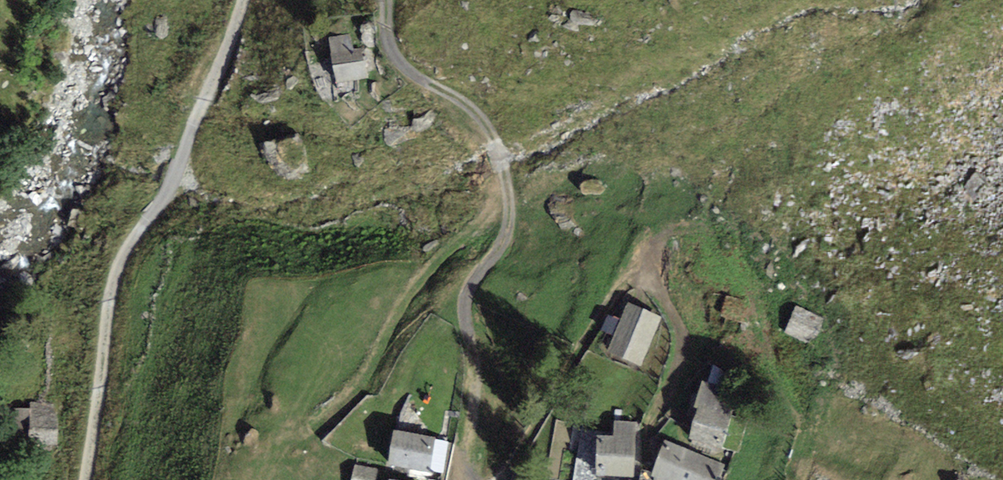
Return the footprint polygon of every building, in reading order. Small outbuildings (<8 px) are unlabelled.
[(364,48),(330,54),(336,86),(369,78),(364,48)] [(662,320),(627,307),(610,355),(643,369),(662,320)] [(815,347),(826,321),(799,309),(787,335),(815,347)] [(700,417),(732,424),(742,379),(710,372),(700,417)] [(22,413),(23,434),(58,432),(57,411),(22,413)] [(696,428),(692,444),(723,452),(727,436),(696,428)] [(59,446),(58,434),(31,436),(32,448),(59,446)] [(392,435),(386,470),(431,478),(436,443),(392,435)] [(594,479),(630,479),(635,479),(634,441),(595,440),(594,479)] [(662,442),(652,479),(722,479),(727,465),(662,442)]
